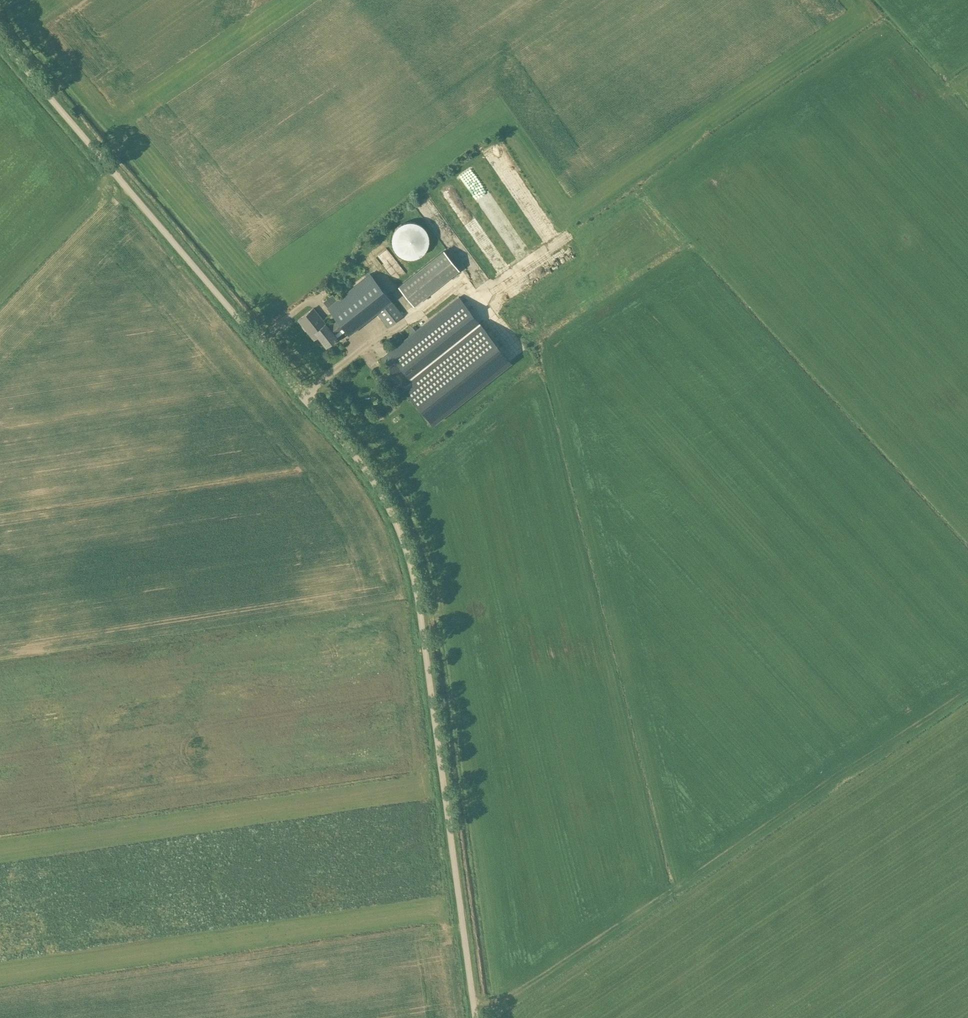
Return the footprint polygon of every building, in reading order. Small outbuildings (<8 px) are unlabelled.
[(413,222),(410,222),(407,222),(403,223),(400,225),(395,229),(393,233),(392,238),(392,242),(393,247),(395,251),(397,254),(402,258),(406,259),(410,260),(415,259),(420,257),(422,255),(426,250),(428,245),(429,240),(428,236),(427,232),(424,228),(419,224),(416,222),(413,222)] [(387,248),(377,254),(381,262),(392,256),(387,248)] [(444,251),(398,286),(414,306),(459,270),(444,251)] [(328,328),(325,324),(313,308),(298,320),(302,325),(301,326),(305,330),(306,330),(311,336),(315,333),(326,346),(336,338),(334,335),(343,328),(349,335),(376,313),(388,327),(403,316),(391,301),(370,273),(337,300),(332,294),(322,302),(327,308),(337,320),(328,328)] [(402,370),(415,387),(486,330),(459,296),(380,359),(394,376),(402,370)] [(512,364),(486,330),(415,387),(406,394),(432,427),(512,364)]
